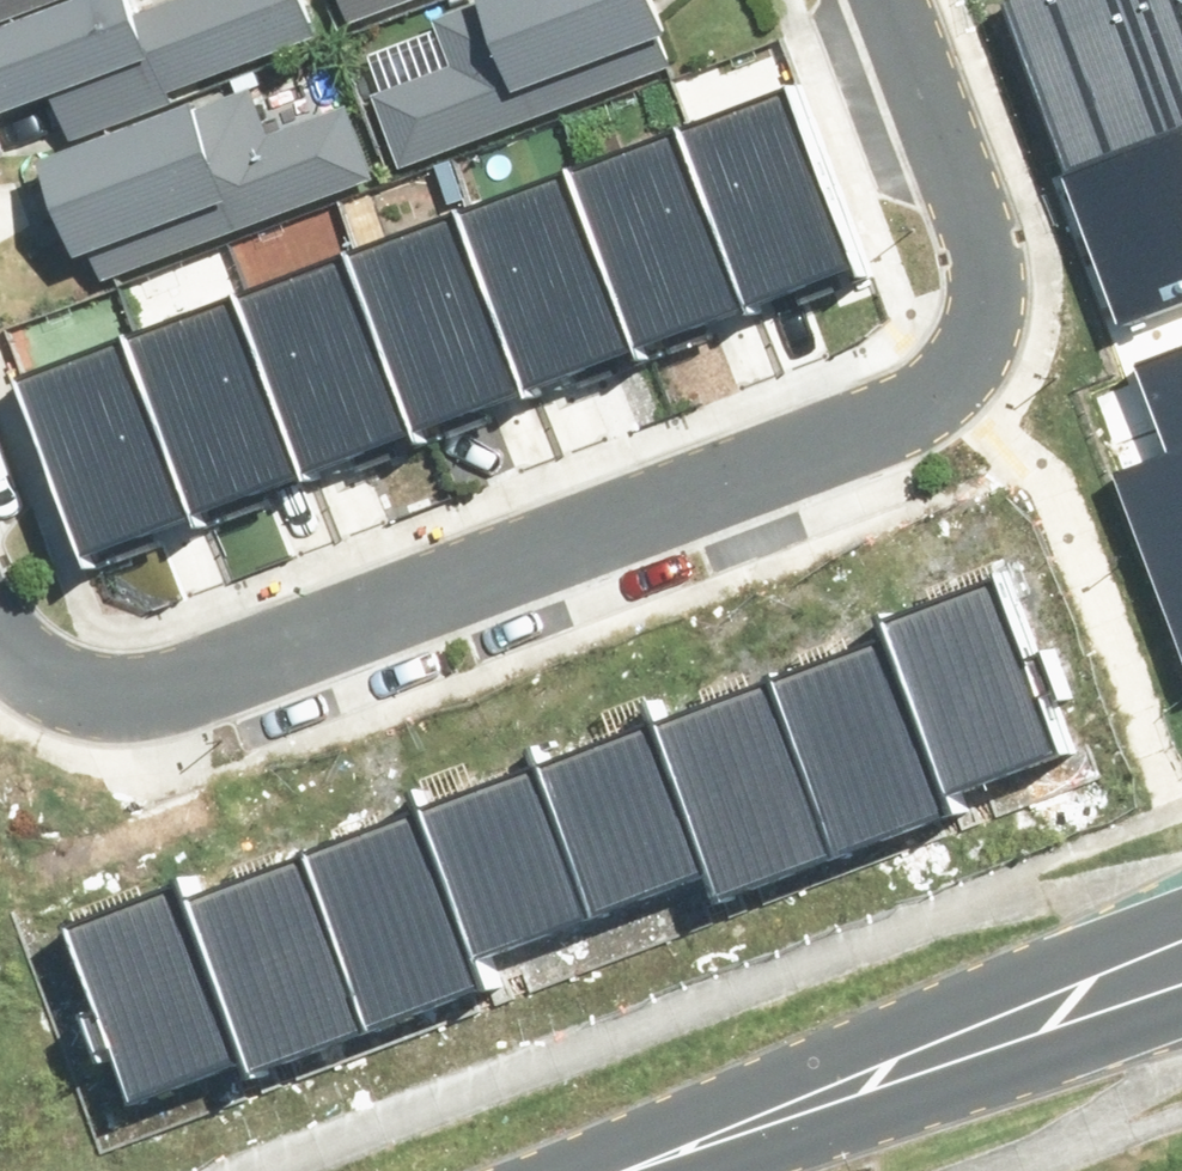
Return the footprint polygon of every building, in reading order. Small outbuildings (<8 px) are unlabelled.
[(0,71),(55,52),(78,119),(321,33),(309,0),(0,0),(0,70),(0,71)] [(343,19),(398,0),(336,0),(343,19)] [(680,0),(518,0),(481,14),(497,56),(407,89),(434,159),(702,60),(680,0)] [(1131,316),(1181,296),(1181,0),(1053,0),(1013,15),(1131,316)] [(874,256),(801,70),(691,112),(764,299),(874,256)] [(245,91),(63,148),(100,262),(373,176),(350,105),(259,133),(245,91)] [(764,299),(691,112),(580,155),(654,342),(764,299)] [(654,342),(580,155),(470,198),(544,385),(654,342)] [(544,385),(470,198),(360,241),(434,427),(544,385)] [(434,427),(360,241),(250,283),(324,470),(434,427)] [(324,470),(250,283),(140,326),(214,513),(324,470)] [(214,513),(140,326),(30,369),(104,556),(214,513)] [(1152,351),(1181,430),(1181,339),(1152,351)] [(1181,641),(1181,433),(1112,460),(1181,641)] [(890,609),(894,621),(956,783),(1075,738),(1009,564),(890,609)] [(847,843),(962,799),(956,783),(894,621),(779,665),(847,843)] [(731,886),(847,843),(779,665),(663,708),(722,863),(731,886)] [(606,905),(722,863),(663,708),(548,752),(606,905)] [(490,949),(606,905),(548,752),(432,796),(490,949)] [(384,1018),(500,974),(490,949),(432,796),(316,840),(384,1018)] [(269,1061),(384,1018),(316,840),(201,883),(263,1047),(269,1061)] [(148,1091),(263,1047),(201,883),(85,927),(148,1091)]
